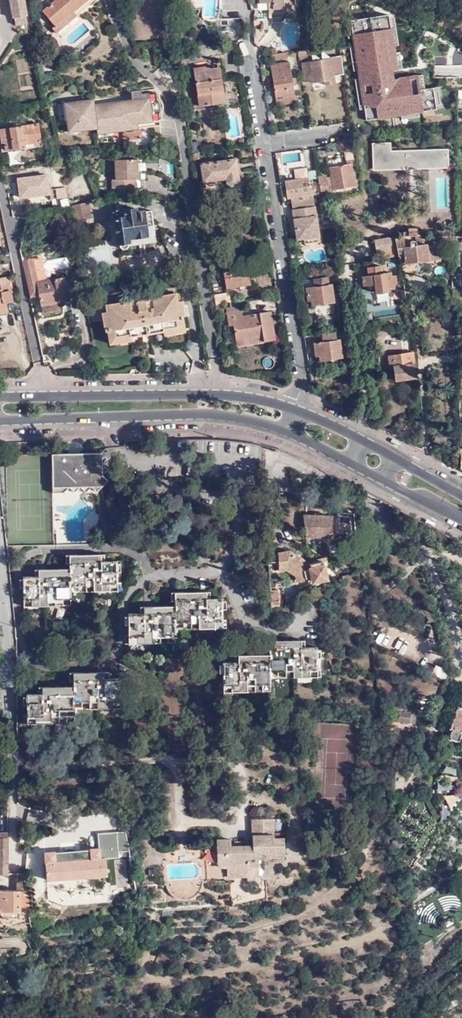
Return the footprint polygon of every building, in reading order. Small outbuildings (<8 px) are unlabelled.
[(15,16),(25,15),(23,0),(11,0),(13,16),(15,16)] [(94,0),(56,0),(43,11),(55,25),(52,28),(56,32),(94,0)] [(283,8),(294,7),(294,0),(259,0),(260,3),(267,3),(271,2),(272,8),(283,8)] [(284,16),(283,8),(272,8),(271,2),(267,3),(269,17),(284,16)] [(25,15),(15,16),(16,23),(26,21),(25,15)] [(393,15),(349,22),(350,27),(347,27),(349,39),(353,38),(355,47),(350,48),(354,71),(358,71),(359,78),(354,79),(360,111),(365,110),(367,120),(444,108),(440,86),(426,89),(424,74),(395,79),(393,70),(403,68),(400,53),(396,54),(394,46),(398,45),(393,15)] [(343,74),(340,55),(330,57),(330,58),(301,62),(303,76),(310,74),(312,82),(323,81),(324,84),(334,83),(333,75),(343,74)] [(271,64),(276,97),(294,95),(289,62),(271,64)] [(216,92),(223,91),(219,67),(206,69),(206,67),(193,68),(199,106),(217,103),(216,92)] [(130,91),(132,98),(132,103),(140,102),(139,94),(138,90),(130,91)] [(224,102),(223,91),(216,92),(217,103),(224,102)] [(124,100),(109,102),(113,125),(119,124),(134,123),(142,121),(142,118),(157,116),(154,92),(139,94),(140,102),(132,103),(132,98),(124,99),(124,100)] [(294,95),(276,97),(277,104),(295,102),(294,95)] [(113,125),(109,102),(93,104),(94,110),(87,111),(86,99),(70,101),(71,109),(65,110),(67,124),(79,122),(80,129),(95,127),(110,125),(113,125)] [(94,110),(93,104),(92,99),(86,99),(87,111),(94,110)] [(68,131),(80,129),(79,122),(67,124),(68,131)] [(26,147),(25,142),(41,140),(38,123),(0,128),(0,132),(0,136),(0,142),(4,141),(5,150),(26,147)] [(119,124),(120,129),(122,131),(125,131),(129,130),(133,129),(134,127),(134,123),(119,124)] [(109,132),(111,130),(110,125),(95,127),(96,132),(100,134),(104,133),(109,132)] [(25,142),(26,147),(26,148),(42,146),(41,140),(25,142)] [(359,185),(352,148),(344,149),(346,160),(350,160),(351,165),(331,168),(334,188),(359,185)] [(406,167),(407,155),(401,155),(401,153),(390,152),(389,149),(380,149),(379,166),(406,167)] [(238,179),(235,158),(200,163),(203,184),(227,182),(230,185),(235,184),(238,179)] [(111,187),(132,187),(136,187),(136,179),(137,179),(137,172),(137,159),(115,159),(115,179),(112,179),(111,187)] [(295,170),(296,180),(309,178),(307,169),(295,170)] [(47,173),(15,176),(16,196),(49,194),(47,173)] [(327,175),(318,176),(321,197),(326,196),(329,195),(328,189),(325,190),(325,186),(328,185),(327,175)] [(309,178),(296,180),(285,182),(287,197),(315,194),(314,186),(310,186),(309,178)] [(51,199),(67,197),(66,190),(66,187),(49,190),(51,199)] [(112,197),(132,196),(132,187),(111,187),(112,197)] [(315,198),(292,201),(299,239),(306,238),(321,236),(319,228),(315,198)] [(92,217),(89,202),(73,205),(76,220),(92,217)] [(155,234),(151,211),(137,213),(136,208),(123,209),(124,217),(113,218),(116,244),(118,243),(119,246),(119,247),(122,249),(127,249),(129,246),(128,242),(130,242),(129,238),(155,234)] [(321,236),(306,238),(307,243),(325,240),(323,227),(319,228),(321,236)] [(404,236),(423,236),(422,231),(418,231),(418,228),(408,228),(408,231),(403,231),(404,236)] [(398,257),(399,265),(439,259),(437,247),(425,248),(424,245),(418,245),(416,243),(414,242),(412,242),(411,244),(411,246),(404,247),(404,236),(395,236),(398,257)] [(394,249),(392,237),(375,240),(378,252),(394,249)] [(34,296),(39,295),(37,281),(36,278),(33,262),(24,264),(31,294),(33,293),(34,296)] [(383,272),(382,266),(367,267),(369,277),(363,278),(365,286),(375,285),(376,292),(388,290),(388,288),(397,286),(395,276),(392,276),(391,272),(383,272)] [(250,284),(247,267),(223,270),(227,288),(250,284)] [(11,276),(0,278),(0,313),(8,312),(6,302),(13,301),(12,292),(14,291),(11,276)] [(58,301),(69,299),(67,290),(74,288),(72,277),(64,279),(64,276),(37,281),(39,295),(42,313),(60,309),(58,301)] [(334,302),(332,284),(327,284),(326,277),(314,279),(314,286),(305,287),(307,300),(311,300),(312,305),(334,302)] [(229,293),(213,295),(215,304),(219,304),(230,302),(229,293)] [(130,300),(115,303),(116,310),(108,311),(102,312),(105,329),(108,328),(110,337),(130,333),(138,332),(138,330),(138,327),(154,324),(155,328),(155,329),(163,328),(184,325),(182,316),(180,316),(177,301),(176,296),(152,300),(151,297),(141,299),(141,302),(131,304),(130,300)] [(182,300),(177,301),(180,316),(182,316),(186,316),(182,300)] [(234,309),(227,310),(229,325),(234,325),(237,345),(274,340),(270,312),(259,313),(260,314),(242,316),(241,308),(240,308),(240,305),(233,306),(234,309)] [(185,331),(184,325),(163,328),(163,330),(164,334),(185,331)] [(130,333),(131,336),(163,330),(163,328),(155,329),(155,328),(138,330),(138,332),(130,333)] [(336,339),(335,331),(321,333),(322,341),(314,343),(315,355),(319,355),(320,360),(342,357),(339,339),(336,339)] [(130,333),(110,337),(111,343),(131,340),(131,336),(130,333)] [(416,379),(413,352),(403,353),(404,354),(389,356),(390,368),(394,368),(396,381),(416,379)] [(107,457),(101,451),(51,454),(53,493),(63,493),(69,487),(75,492),(80,486),(86,492),(91,487),(96,491),(107,479),(102,474),(107,468),(102,463),(107,457)] [(288,496),(279,496),(279,510),(279,511),(288,511),(288,496)] [(333,538),(334,517),(305,516),(307,535),(304,535),(304,538),(308,538),(308,542),(312,543),(312,537),(333,538)] [(313,581),(310,566),(308,566),(307,562),(288,551),(277,553),(278,567),(286,565),(298,572),(300,580),(308,579),(308,582),(313,581)] [(69,555),(70,567),(50,568),(39,569),(39,575),(23,575),(23,606),(63,605),(63,598),(70,598),(70,585),(78,585),(78,591),(117,590),(116,560),(101,560),(101,554),(89,554),(69,555)] [(325,578),(322,561),(321,561),(320,560),(315,562),(314,559),(309,560),(310,566),(313,581),(325,578)] [(300,580),(298,572),(286,565),(278,567),(279,570),(286,569),(296,575),(297,581),(300,580)] [(182,621),(183,628),(198,628),(198,626),(223,626),(221,597),(206,597),(206,590),(196,591),(171,591),(171,600),(174,600),(174,605),(150,606),(144,606),(144,612),(129,612),(129,642),(152,642),(153,635),(176,635),(176,621),(182,621)] [(278,670),(278,675),(317,675),(317,645),(301,645),(301,639),(285,639),(270,639),(270,653),(248,653),(239,653),(239,660),(223,660),(223,690),(263,690),(263,683),(271,683),(270,670),(278,670)] [(82,701),(82,708),(121,707),(120,677),(105,677),(105,670),(95,671),(73,672),(74,684),(54,684),(43,685),(43,691),(28,692),(28,722),(53,722),(53,708),(58,708),(59,715),(75,714),(75,701),(82,701)] [(400,711),(399,717),(418,719),(418,713),(412,713),(413,702),(406,701),(405,711),(400,711)] [(461,741),(461,702),(461,705),(459,704),(448,736),(450,741),(458,743),(461,741)] [(409,744),(409,743),(414,744),(415,737),(398,733),(396,740),(401,741),(401,743),(409,744)] [(454,776),(456,768),(443,764),(440,771),(454,776)] [(459,804),(452,790),(442,795),(448,809),(459,804)] [(433,807),(441,816),(448,810),(440,801),(433,807)] [(260,867),(260,858),(272,858),(272,855),(285,855),(285,838),(275,838),(274,819),(253,819),(254,846),(232,846),(231,839),(218,840),(219,866),(228,866),(228,876),(248,876),(248,867),(260,867)] [(120,857),(115,831),(98,833),(99,848),(101,848),(101,857),(107,857),(107,858),(120,857)] [(9,836),(0,835),(0,872),(8,872),(9,836)] [(101,857),(101,848),(99,848),(45,852),(47,880),(109,876),(107,858),(107,857),(101,857)] [(146,865),(155,867),(156,859),(147,857),(146,865)] [(31,904),(26,873),(19,872),(14,872),(19,876),(19,888),(0,887),(0,908),(1,908),(1,911),(7,916),(6,909),(21,909),(21,904),(31,904)]
